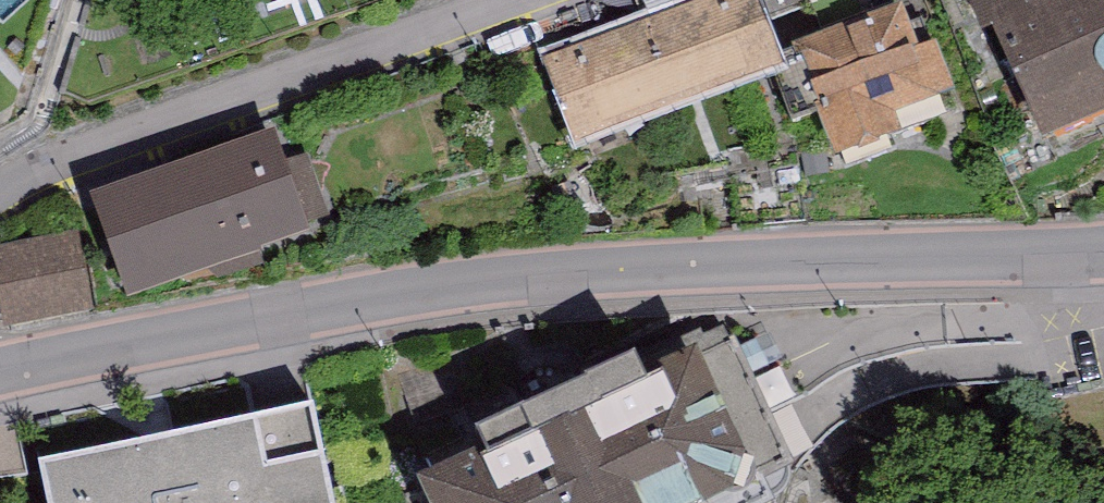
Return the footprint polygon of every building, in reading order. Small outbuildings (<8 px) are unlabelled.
[(984,5),(992,30),(1007,28),(1025,73),(1012,80),(1026,123),(1047,117),(1051,131),(1103,108),(1103,0),(997,0),(984,5)] [(758,4),(565,75),(581,135),(784,65),(758,4)] [(907,18),(784,65),(801,122),(830,114),(843,145),(939,115),(935,99),(958,93),(944,49),(921,54),(907,18)] [(286,143),(109,200),(128,276),(257,238),(260,247),(313,233),(286,143)] [(82,242),(3,248),(13,320),(94,304),(82,242)] [(759,384),(743,350),(592,416),(582,399),(529,418),(534,444),(435,489),(441,502),(784,502),(788,501),(792,481),(786,461),(769,425),(751,386),(759,384)] [(39,474),(45,502),(332,502),(316,416),(39,474)]
